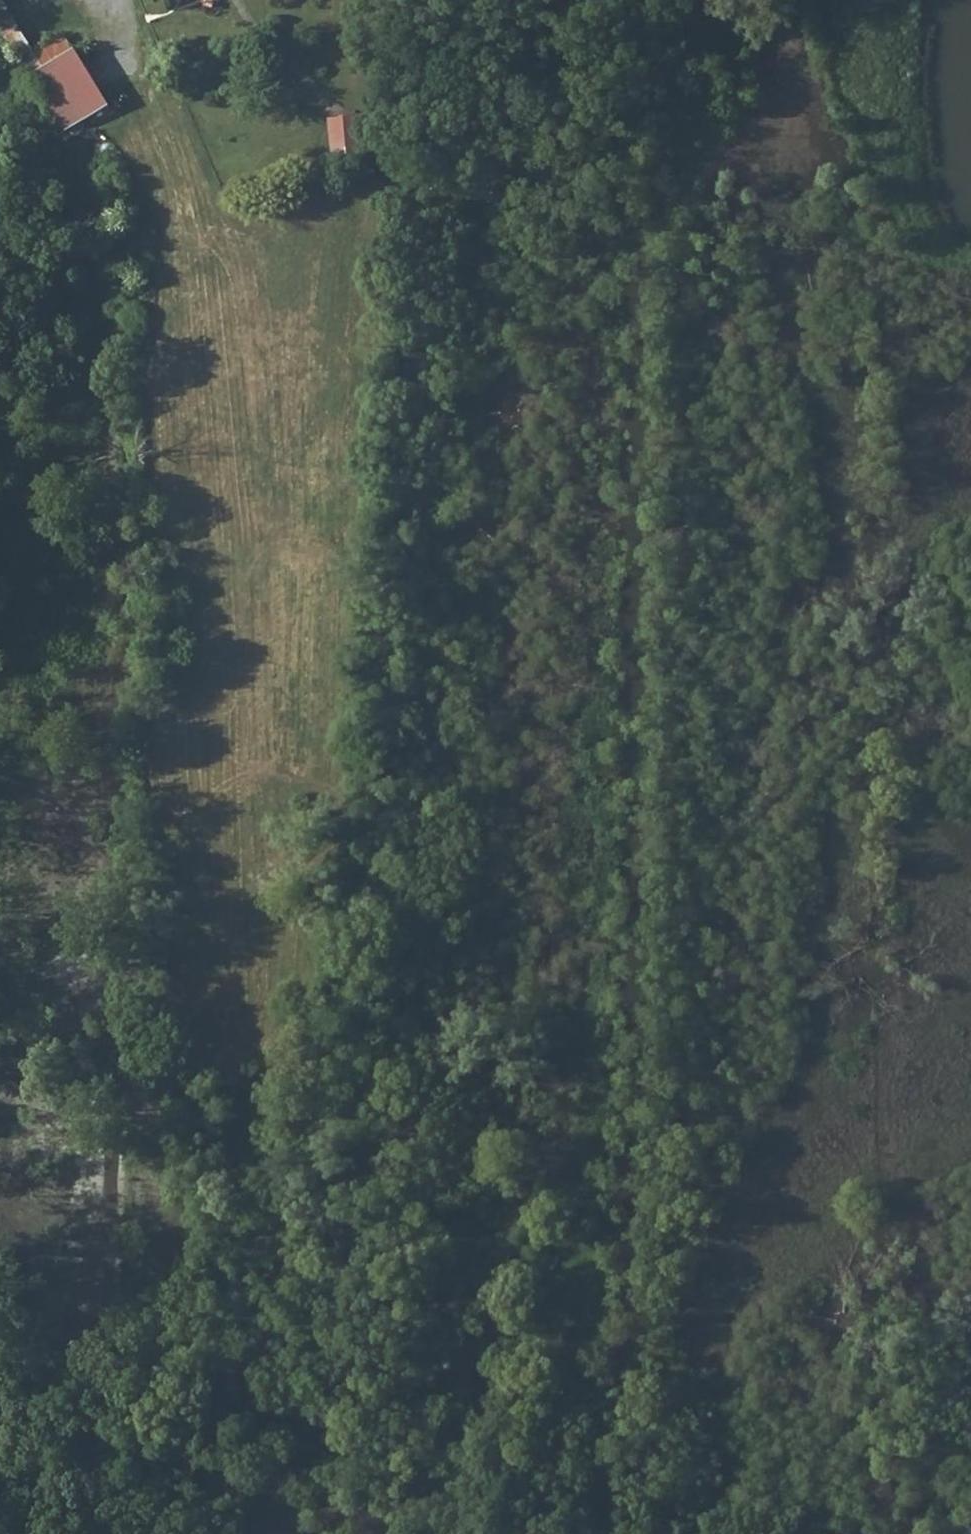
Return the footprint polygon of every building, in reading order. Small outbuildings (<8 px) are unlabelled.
[(84,48),(37,71),(66,131),(113,109),(84,48)] [(365,115),(333,118),(336,158),(368,155),(365,115)]
